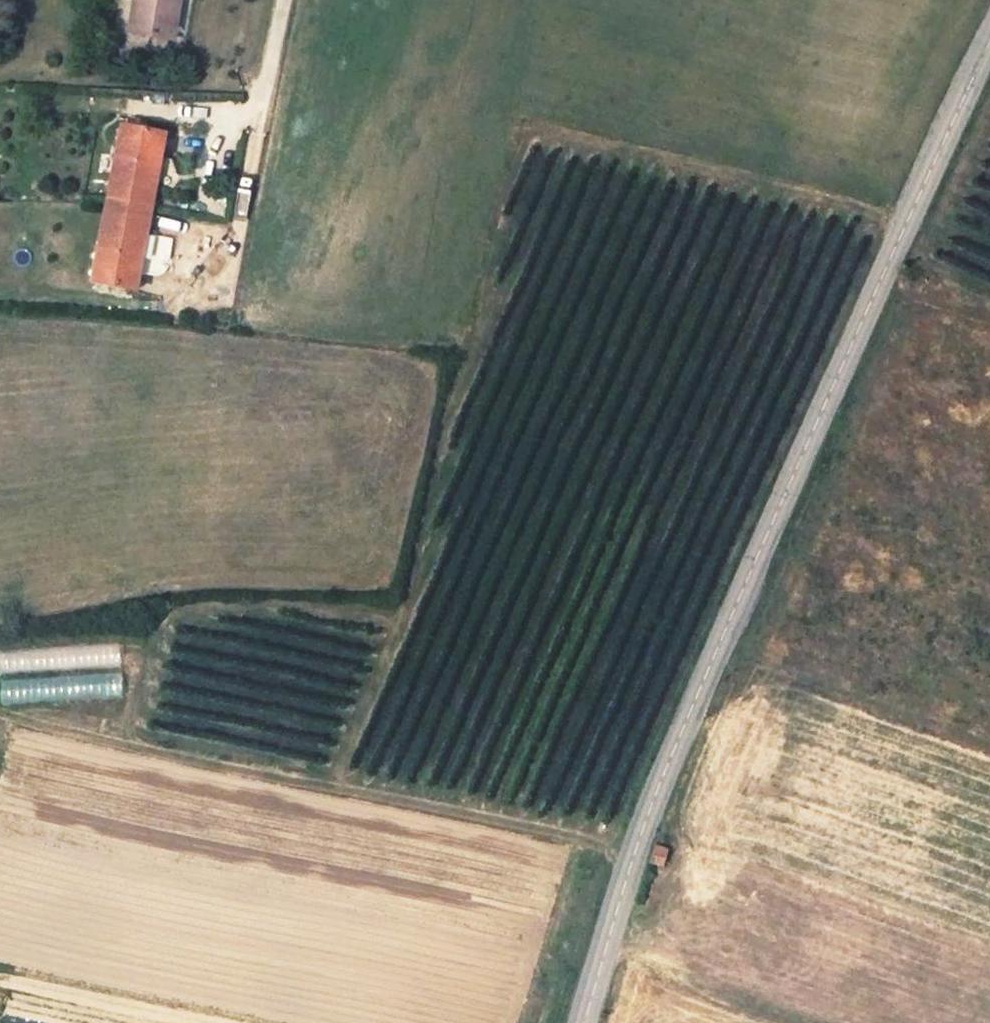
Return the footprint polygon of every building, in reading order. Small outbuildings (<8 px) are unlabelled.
[(119,47),(164,53),(169,4),(148,2),(148,0),(122,0),(119,47)] [(116,138),(100,206),(142,216),(160,147),(116,138)] [(100,206),(96,221),(139,231),(142,216),(100,206)] [(121,300),(139,231),(96,221),(79,290),(121,300)] [(655,845),(650,860),(666,865),(671,850),(655,845)]
